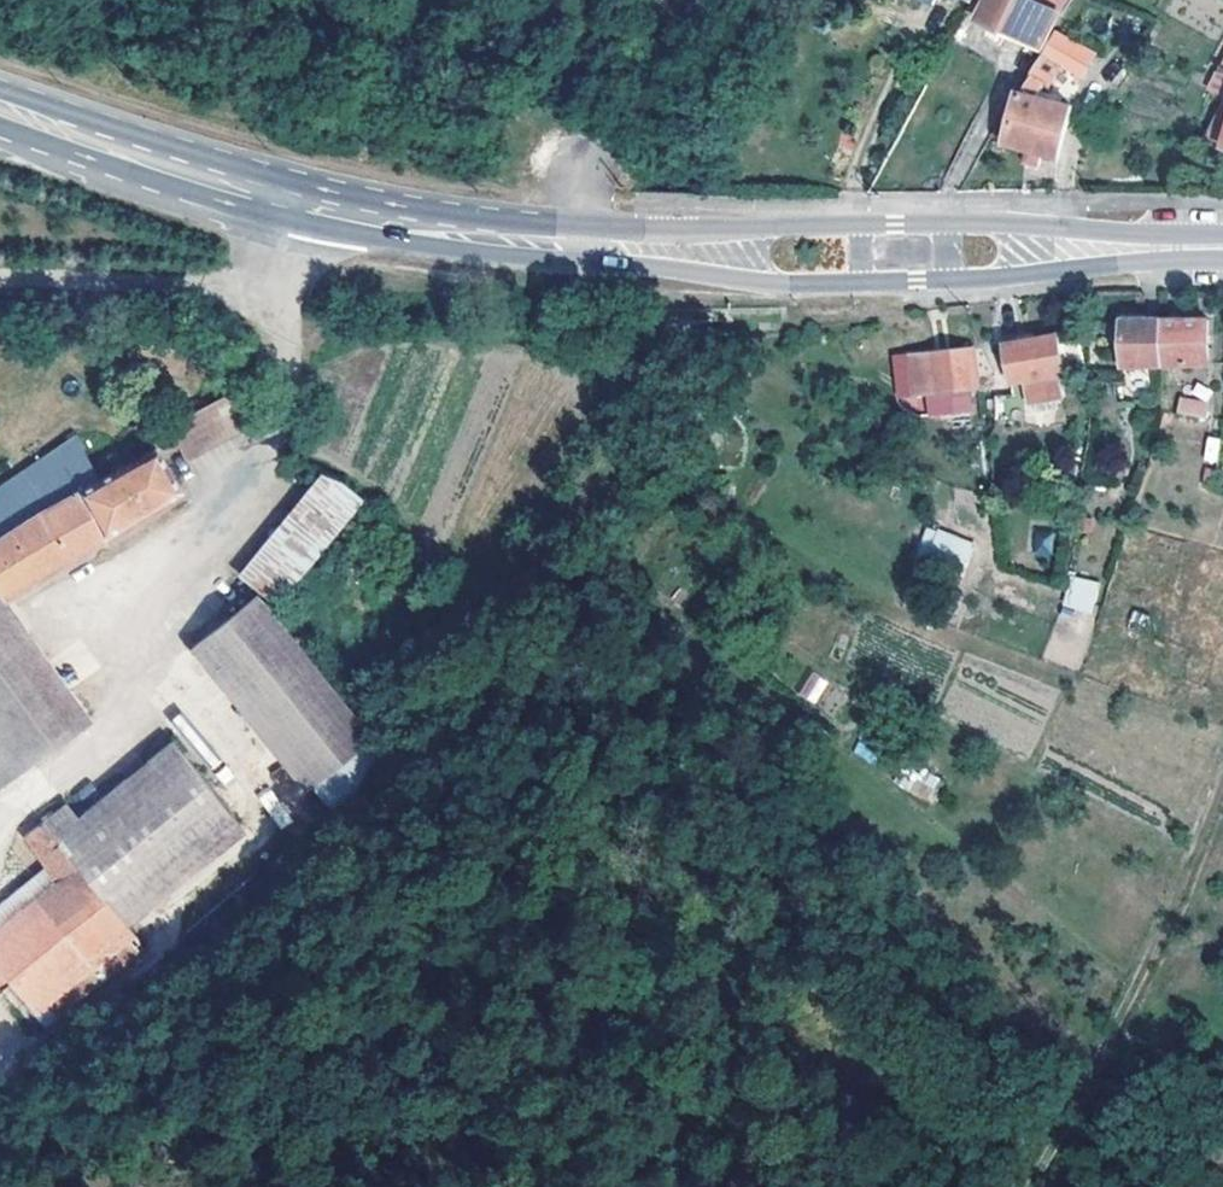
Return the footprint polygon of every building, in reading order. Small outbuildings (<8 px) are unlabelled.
[(979,17),(987,0),(975,0),(973,3),(968,12),(979,17)] [(1032,0),(987,0),(979,17),(1043,50),(1062,16),(1044,6),(1032,0)] [(1062,16),(1071,1),(1069,0),(1047,0),(1044,6),(1062,16)] [(1059,157),(1071,106),(1039,93),(1046,80),(1051,83),(1065,63),(1083,75),(1095,58),(1060,35),(1027,90),(1025,89),(1008,143),(1029,150),(1025,162),(1040,167),(1044,154),(1059,157)] [(1222,145),(1222,106),(1207,139),(1222,145)] [(1165,322),(1166,365),(1210,365),(1210,321),(1165,322)] [(1127,366),(1166,365),(1165,322),(1127,323),(1127,366)] [(1064,336),(1008,344),(1015,385),(1033,382),(1035,392),(1050,390),(1048,380),(1070,376),(1064,336)] [(920,394),(981,388),(978,350),(916,356),(920,394)] [(1158,400),(1166,400),(1166,374),(1158,374),(1158,400)] [(231,389),(148,436),(155,450),(0,550),(0,581),(14,598),(184,488),(163,453),(179,445),(187,458),(249,422),(241,407),(231,389)] [(997,400),(1001,424),(1020,422),(1017,398),(997,400)] [(1181,413),(1211,420),(1213,408),(1185,401),(1181,413)] [(1067,404),(1067,415),(1081,415),(1081,404),(1067,404)] [(1203,462),(1218,464),(1221,438),(1206,436),(1203,462)] [(343,481),(332,475),(251,578),(279,599),(361,497),(343,481)] [(1051,557),(1053,531),(1034,530),(1033,556),(1051,557)] [(918,573),(965,575),(967,533),(920,531),(918,573)] [(1064,610),(1096,613),(1099,580),(1068,577),(1064,610)] [(84,729),(0,614),(17,604),(14,598),(0,581),(0,793),(84,729)] [(369,741),(262,600),(184,661),(290,804),(369,741)] [(366,701),(410,655),(396,640),(351,686),(366,701)] [(809,671),(798,697),(816,705),(828,679),(809,671)] [(874,762),(879,746),(857,739),(853,756),(874,762)] [(67,806),(47,821),(73,860),(126,927),(242,832),(175,745),(78,821),(67,806)] [(926,802),(940,781),(908,760),(894,781),(926,802)] [(73,860),(47,821),(26,841),(49,870),(0,911),(0,998),(1,999),(11,990),(49,1035),(149,955),(138,941),(126,927),(73,860)] [(126,927),(138,941),(254,847),(242,832),(126,927)] [(866,992),(848,1009),(856,1017),(874,1000),(866,992)]
